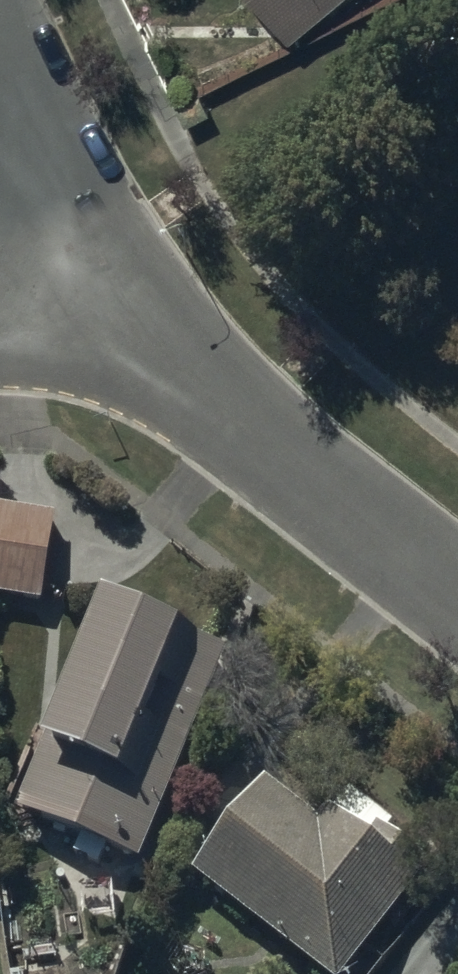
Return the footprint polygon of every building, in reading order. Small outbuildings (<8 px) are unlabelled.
[(286,47),(342,0),(247,0),(286,47)] [(0,514),(0,606),(45,613),(60,524),(0,514)] [(224,661),(106,615),(15,824),(139,878),(224,661)] [(194,888),(306,973),(356,973),(430,874),(390,842),(393,838),(359,811),(342,833),(329,823),(318,836),(266,794),(194,888)]
